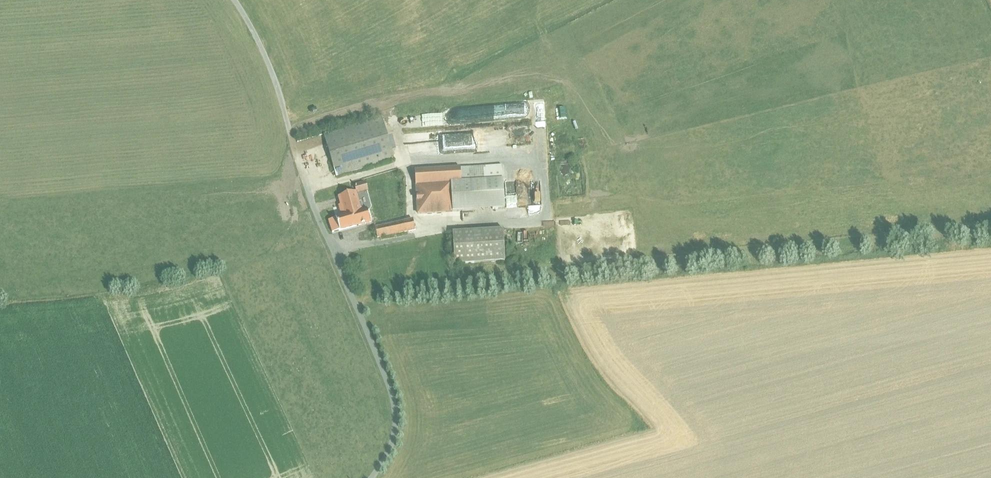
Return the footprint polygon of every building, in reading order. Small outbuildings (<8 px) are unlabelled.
[(336,176),(394,159),(392,151),(396,150),(392,137),(388,138),(382,117),(324,134),(336,176)] [(471,167),(415,169),(417,214),(505,208),(502,165),(471,167)] [(329,220),(333,232),(371,222),(367,208),(364,209),(362,202),(360,202),(358,194),(368,191),(366,181),(354,185),(356,192),(339,196),(341,205),(339,206),(342,216),(329,220)] [(413,218),(375,227),(378,238),(416,230),(413,218)] [(453,232),(455,264),(505,261),(503,228),(453,232)]
